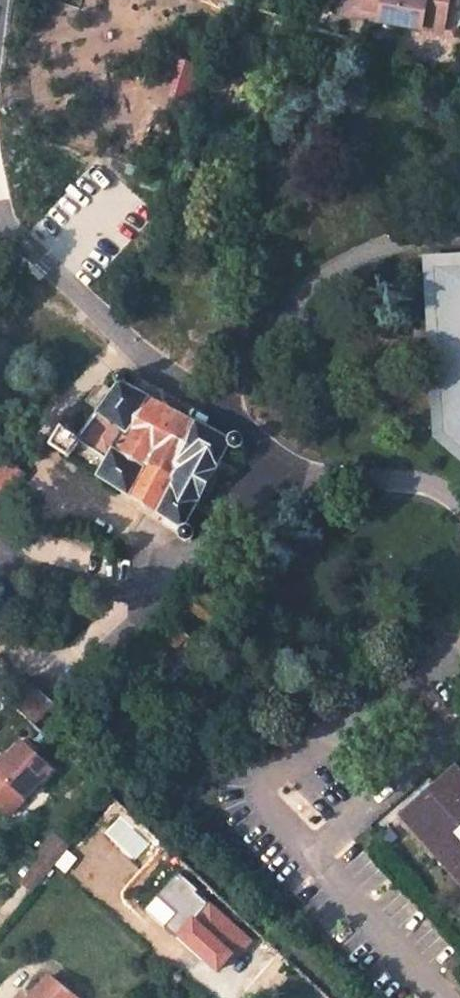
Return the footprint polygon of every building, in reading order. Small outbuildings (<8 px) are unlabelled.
[(366,0),(345,0),(343,12),(364,16),(366,0)] [(364,16),(423,28),(423,25),(444,29),(450,0),(366,0),(364,16)] [(185,526),(203,491),(229,442),(230,444),(232,446),(234,447),(239,446),(241,444),(242,439),(241,437),(238,435),(236,434),(232,435),(229,438),(123,383),(126,379),(127,377),(125,373),(122,370),(118,371),(115,372),(114,374),(113,376),(114,381),(116,382),(119,383),(79,439),(63,428),(50,445),(67,457),(69,454),(127,492),(147,461),(176,479),(157,512),(181,527),(179,531),(179,533),(181,537),(183,538),(188,538),(190,537),(192,535),(192,533),(191,528),(189,526),(185,526)] [(23,472),(1,453),(0,455),(0,498),(23,472)] [(156,672),(180,692),(210,657),(176,625),(131,677),(143,688),(156,672)] [(41,697),(26,684),(11,699),(27,712),(41,697)] [(20,750),(0,772),(0,815),(8,822),(49,776),(20,750)] [(399,816),(459,885),(459,771),(455,766),(399,816)] [(40,860),(26,875),(38,886),(67,849),(54,838),(45,849),(48,851),(40,860)] [(48,851),(45,849),(38,857),(40,860),(48,851)] [(26,875),(22,879),(34,889),(38,886),(26,875)] [(31,997),(75,997),(49,976),(31,997)]
